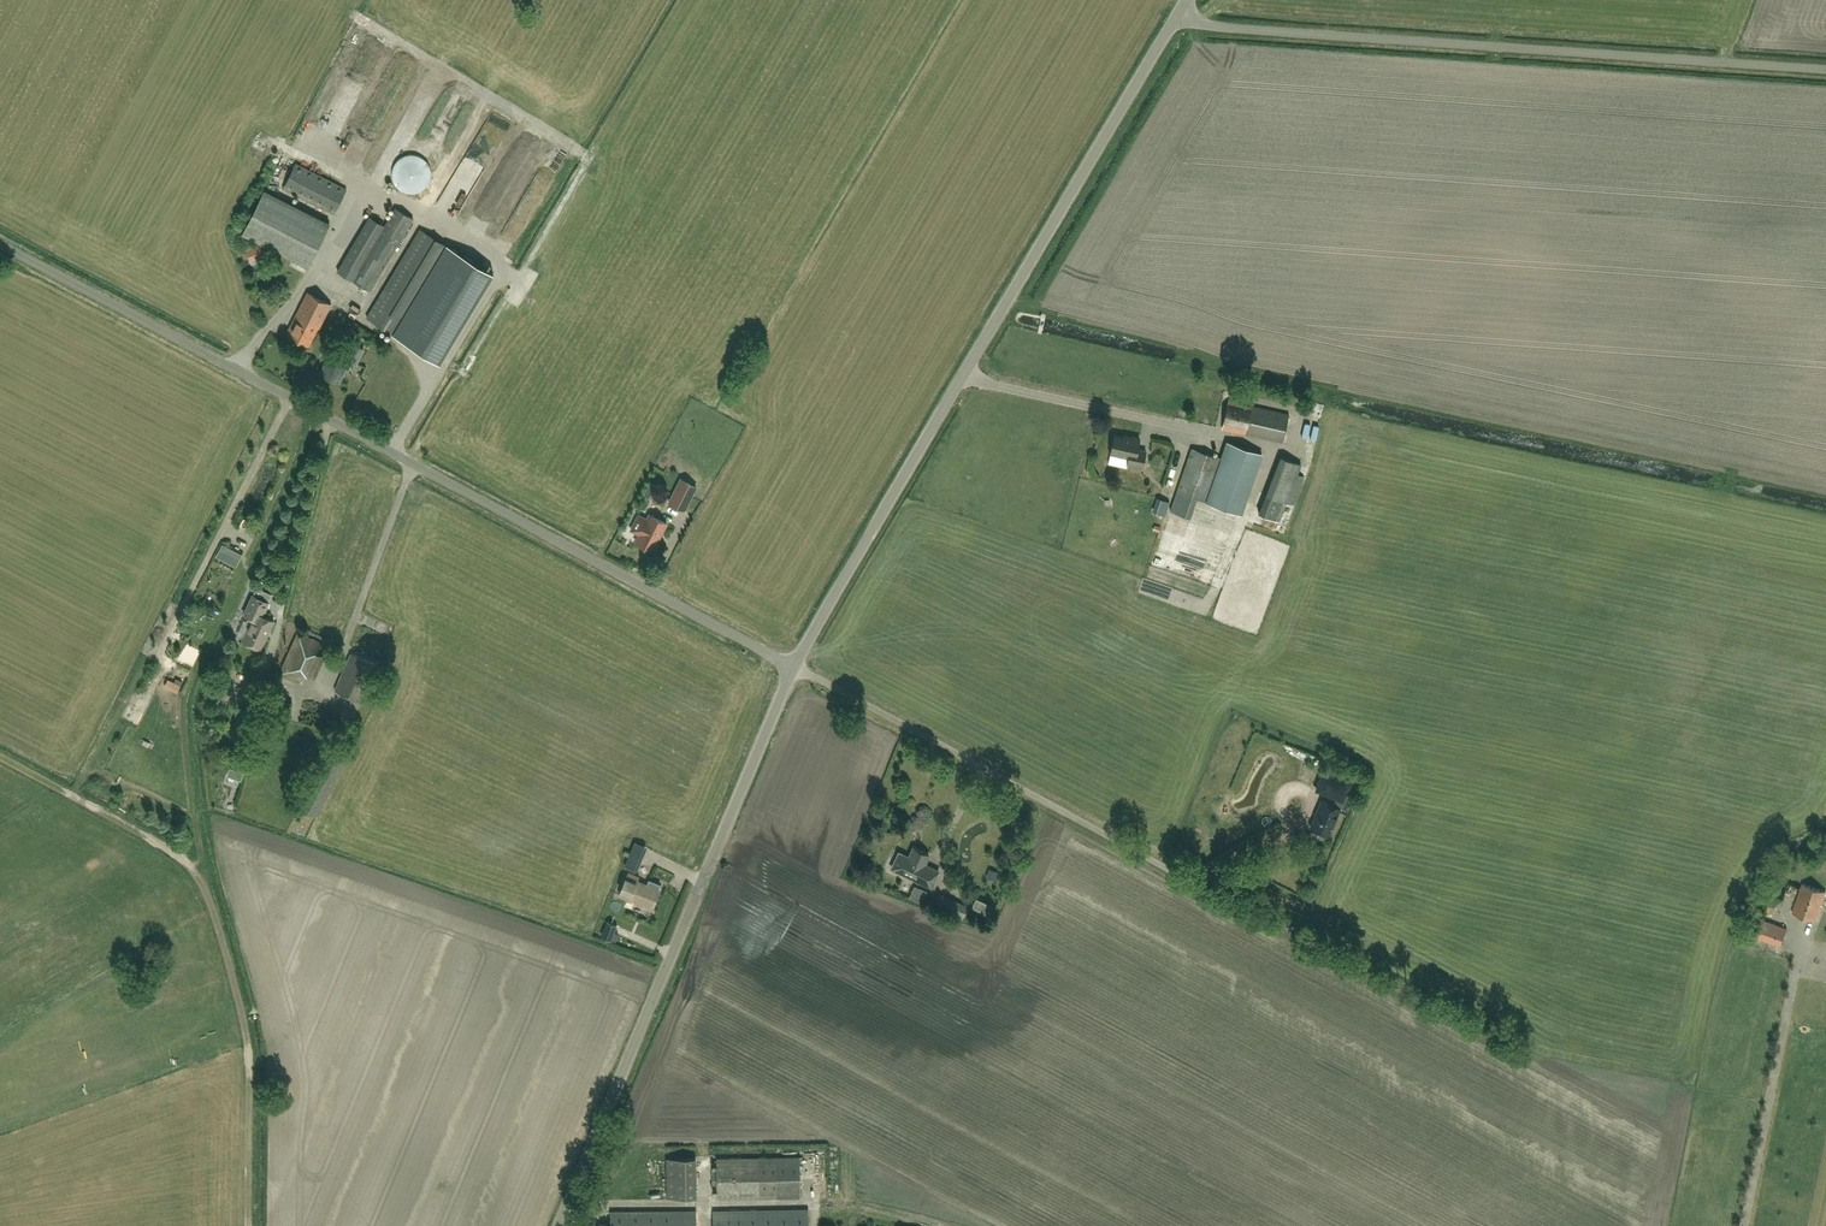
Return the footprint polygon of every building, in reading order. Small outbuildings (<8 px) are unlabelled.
[(403,192),(409,193),(415,193),(421,191),(426,187),(430,182),(431,176),(431,170),(429,164),(425,159),(420,156),(414,154),(408,155),(402,157),(397,161),(394,166),(392,172),(392,178),(394,183),(398,188),(403,192)] [(334,214),(347,189),(296,163),(282,189),(334,214)] [(329,222),(264,190),(242,233),(307,265),(329,222)] [(358,270),(343,261),(337,272),(370,291),(414,218),(395,207),(384,225),(385,225),(358,270)] [(492,272),(453,248),(421,229),(367,318),(438,361),(492,272)] [(317,330),(331,303),(308,291),(286,333),(309,345),(316,330),(317,330)] [(354,343),(347,357),(332,349),(320,373),(339,382),(350,359),(356,363),(364,348),(354,343)] [(1282,441),(1289,413),(1229,399),(1222,427),(1282,441)] [(1314,422),(1311,435),(1326,438),(1329,425),(1314,422)] [(1130,438),(1115,435),(1110,453),(1129,457),(1127,463),(1142,467),(1146,450),(1137,448),(1140,438),(1131,436),(1130,438)] [(1260,452),(1228,441),(1207,501),(1239,512),(1260,452)] [(1177,491),(1206,501),(1221,458),(1192,448),(1177,491)] [(1287,503),(1298,474),(1302,464),(1280,455),(1258,513),(1279,521),(1287,503)] [(1293,505),(1304,476),(1298,474),(1287,503),(1293,505)] [(684,510),(696,486),(681,478),(669,502),(684,510)] [(639,515),(631,530),(639,534),(635,542),(652,551),(665,524),(648,516),(647,519),(639,515)] [(1261,582),(1277,540),(1253,530),(1235,575),(1244,579),(1245,576),(1261,582)] [(223,544),(218,553),(237,563),(242,554),(223,544)] [(269,632),(274,621),(263,615),(269,602),(253,594),(244,614),(253,618),(243,640),(261,648),(268,632),(269,632)] [(302,684),(306,675),(317,652),(321,642),(298,631),(278,673),(302,684)] [(362,701),(377,664),(351,652),(335,690),(362,701)] [(175,681),(171,688),(177,691),(181,684),(175,681)] [(1350,783),(1323,772),(1316,789),(1343,800),(1350,783)] [(1340,808),(1322,800),(1311,827),(1329,835),(1340,808)] [(639,846),(634,857),(658,868),(663,857),(639,846)] [(929,854),(914,847),(909,857),(899,852),(892,868),(902,872),(902,873),(917,880),(932,886),(939,871),(925,864),(929,854)] [(619,895),(639,903),(639,906),(649,910),(651,905),(653,906),(660,890),(659,889),(660,885),(649,880),(647,885),(638,881),(639,877),(628,873),(619,895)] [(1825,891),(1802,883),(1792,912),(1816,920),(1825,891)] [(923,903),(928,892),(914,885),(909,897),(923,903)] [(967,908),(939,895),(934,905),(962,918),(967,908)] [(1780,946),(1786,928),(1761,919),(1754,936),(1780,946)] [(611,940),(617,926),(608,922),(602,936),(611,940)] [(717,1158),(718,1198),(801,1197),(800,1157),(717,1158)] [(696,1158),(666,1158),(667,1197),(696,1197),(696,1158)] [(808,1209),(713,1210),(713,1225),(809,1225),(808,1209)] [(610,1211),(611,1225),(696,1225),(696,1211),(610,1211)]
